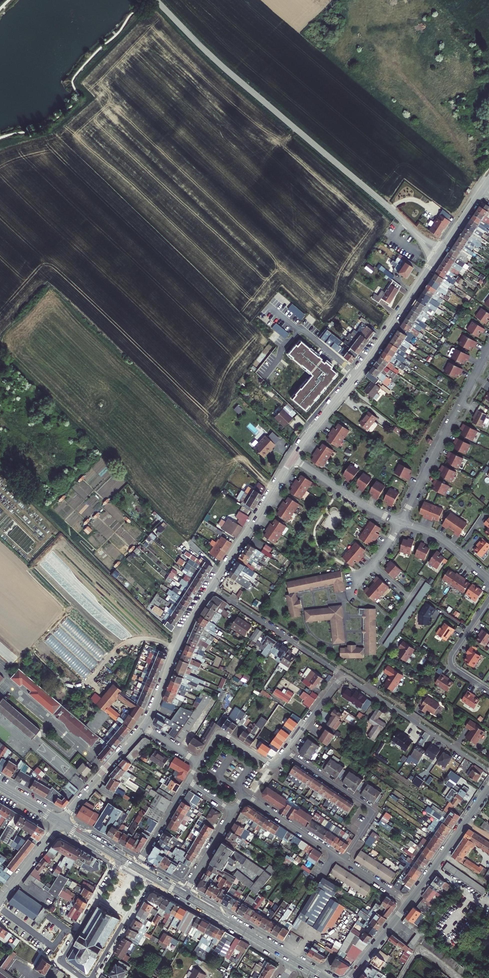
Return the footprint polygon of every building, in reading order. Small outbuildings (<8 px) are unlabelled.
[(477,210),(488,218),(488,206),(482,202),(477,210)] [(477,210),(474,214),(488,224),(488,218),(477,210)] [(488,224),(474,214),(471,219),(486,229),(487,229),(488,228),(488,224)] [(427,233),(436,239),(439,236),(438,235),(442,230),(443,231),(449,224),(441,217),(438,221),(437,220),(434,224),(427,233)] [(486,229),(471,219),(469,223),(484,233),(486,230),(488,232),(488,230),(487,229),(486,229)] [(481,237),(484,233),(469,223),(466,227),(481,237)] [(481,237),(466,227),(463,231),(481,243),(484,239),(481,237)] [(482,243),(481,243),(463,231),(460,235),(475,245),(476,244),(480,246),(482,243)] [(476,248),(474,247),(475,245),(460,235),(457,240),(472,250),(474,251),(476,248)] [(471,252),(472,250),(457,240),(455,244),(469,254),(471,252)] [(472,256),(469,254),(455,244),(452,249),(469,260),(470,260),(473,256),(472,256)] [(466,264),(469,260),(452,249),(449,253),(465,264),(466,264)] [(397,253),(395,256),(409,265),(411,262),(397,253)] [(463,268),(465,264),(449,253),(446,257),(463,268)] [(402,264),(401,266),(410,272),(413,267),(409,265),(395,256),(393,259),(395,261),(396,260),(402,264)] [(444,261),(460,272),(463,268),(446,257),(444,261)] [(390,264),(395,267),(393,270),(406,278),(410,272),(401,266),(393,260),(390,264)] [(457,276),(460,272),(444,261),(441,265),(457,276)] [(365,268),(371,273),(374,269),(368,264),(365,268)] [(380,265),(378,269),(383,273),(392,279),(394,276),(388,271),(391,268),(388,266),(386,269),(380,265)] [(457,276),(441,265),(438,269),(452,278),(453,279),(454,277),(458,280),(460,278),(457,276)] [(454,283),(451,281),(452,278),(438,269),(436,273),(453,285),(454,283)] [(450,287),(454,289),(456,287),(453,285),(436,273),(432,279),(441,285),(443,282),(450,287)] [(441,285),(432,279),(428,284),(442,293),(446,295),(448,297),(452,292),(448,290),(441,285)] [(378,303),(381,298),(389,304),(401,286),(393,280),(385,292),(382,290),(378,296),(375,294),(371,298),(378,303)] [(439,297),(442,293),(428,284),(426,288),(439,297)] [(444,300),(439,297),(426,288),(423,292),(441,304),(444,300)] [(438,308),(441,304),(423,292),(420,296),(438,308)] [(437,309),(438,308),(420,296),(418,301),(434,312),(438,314),(440,311),(437,309)] [(433,314),(434,312),(418,301),(415,305),(430,315),(431,313),(433,314)] [(431,316),(430,315),(415,305),(412,309),(428,319),(429,317),(434,321),(435,318),(431,316)] [(476,315),(486,323),(488,319),(488,314),(481,308),(476,315)] [(430,321),(428,319),(412,309),(409,313),(425,324),(426,322),(428,323),(430,321)] [(427,325),(425,324),(409,313),(406,318),(422,328),(423,326),(426,327),(427,325)] [(362,332),(360,334),(368,341),(375,332),(365,324),(367,322),(362,317),(359,320),(363,323),(358,329),(362,332)] [(422,328),(406,318),(404,322),(419,332),(422,328)] [(472,321),(467,329),(478,336),(480,332),(482,333),(484,330),(472,321)] [(420,333),(419,332),(404,322),(401,326),(408,331),(419,338),(420,337),(418,335),(420,333)] [(407,332),(408,331),(401,326),(395,334),(412,345),(415,341),(414,340),(409,337),(410,335),(411,334),(407,332)] [(353,331),(351,335),(365,346),(368,341),(360,334),(351,327),(349,329),(351,330),(353,331)] [(447,332),(440,327),(438,330),(445,336),(447,332)] [(344,343),(326,329),(319,337),(351,363),(358,354),(344,343)] [(346,337),(347,339),(361,350),(365,346),(351,335),(349,333),(346,337)] [(409,349),(412,345),(395,334),(393,338),(408,349),(409,349)] [(464,335),(459,343),(470,349),(473,345),(474,346),(476,343),(464,335)] [(406,353),(408,349),(393,338),(390,343),(406,353)] [(347,339),(344,343),(358,354),(361,350),(347,339)] [(312,375),(292,398),(306,410),(337,374),(331,369),(333,367),(325,360),(324,362),(321,360),(322,359),(301,341),(297,346),(296,344),(287,354),(312,375)] [(403,357),(406,353),(390,343),(387,347),(403,357)] [(400,361),(403,357),(387,347),(384,351),(400,361)] [(448,356),(463,363),(465,359),(467,360),(469,356),(453,348),(452,349),(448,356)] [(399,364),(400,361),(384,351),(381,356),(394,365),(404,371),(407,366),(401,362),(400,364),(399,364)] [(393,367),(394,365),(381,356),(378,362),(394,373),(396,370),(396,369),(393,367)] [(399,375),(394,373),(378,362),(374,366),(386,376),(388,374),(393,379),(392,380),(392,381),(395,383),(400,376),(399,375)] [(449,363),(445,371),(457,377),(459,372),(461,373),(462,370),(449,363)] [(386,376),(374,366),(366,376),(372,381),(374,379),(378,382),(380,380),(388,386),(392,381),(392,380),(386,376)] [(373,398),(380,388),(373,382),(365,392),(373,398)] [(237,405),(233,409),(238,413),(242,409),(237,405)] [(282,408),(274,417),(284,427),(292,418),(282,408)] [(476,410),(474,414),(475,414),(471,423),(480,427),(486,415),(476,410)] [(359,424),(368,430),(375,421),(377,418),(369,412),(364,417),(359,424)] [(338,448),(350,431),(339,424),(336,428),(338,429),(337,430),(334,428),(330,434),(331,435),(328,441),(338,448)] [(477,432),(464,425),(462,429),(464,430),(461,435),(473,441),(477,432)] [(263,457),(274,445),(265,436),(253,448),(263,457)] [(78,442),(88,451),(91,448),(82,438),(78,442)] [(470,445),(457,439),(455,442),(457,443),(454,449),(466,455),(470,445)] [(312,461),(322,468),(334,451),(323,444),(321,448),(322,449),(321,450),(318,448),(314,454),(315,455),(312,461)] [(463,459),(450,452),(448,456),(450,457),(447,462),(459,468),(463,459)] [(412,470),(400,464),(395,473),(409,480),(411,476),(409,475),(412,470)] [(359,470),(351,465),(343,475),(349,479),(347,480),(351,483),(359,470)] [(443,470),(440,476),(452,482),(456,473),(443,466),(441,469),(443,470)] [(364,473),(356,484),(361,487),(360,489),(364,491),(372,479),(364,473)] [(290,492),(301,499),(312,482),(302,475),(299,479),(300,480),(300,481),(297,479),(292,486),(294,487),(290,492)] [(449,486),(436,479),(434,483),(436,484),(433,490),(445,495),(449,486)] [(386,486),(377,481),(370,492),(375,496),(374,497),(378,499),(386,486)] [(245,492),(258,501),(266,489),(259,482),(254,490),(248,486),(245,492)] [(390,488),(384,500),(390,503),(389,504),(393,506),(400,493),(390,488)] [(240,505),(251,512),(258,501),(245,492),(241,490),(236,499),(242,502),(240,504),(240,505)] [(277,514),(288,521),(299,504),(289,497),(286,501),(287,502),(287,503),(284,501),(279,508),(281,509),(277,514)] [(439,521),(444,509),(425,501),(420,513),(426,515),(425,517),(432,520),(434,517),(435,517),(435,519),(439,521)] [(236,523),(227,518),(221,528),(226,531),(235,537),(244,523),(248,517),(237,510),(233,516),(239,519),(236,523)] [(460,536),(468,524),(451,512),(443,525),(446,527),(447,525),(457,532),(456,534),(460,536)] [(210,519),(205,517),(203,520),(209,523),(220,530),(221,528),(222,527),(210,519)] [(264,536),(275,543),(286,526),(276,519),(273,523),(274,524),(273,525),(271,523),(266,530),(268,531),(264,536)] [(371,521),(359,538),(370,545),(373,540),(375,541),(379,534),(377,532),(377,531),(379,532),(381,528),(371,521)] [(163,523),(157,528),(160,532),(166,526),(163,523)] [(214,531),(222,536),(224,533),(209,523),(207,526),(215,531),(214,531)] [(88,534),(92,530),(87,526),(83,530),(88,534)] [(210,543),(226,553),(232,543),(220,536),(218,539),(217,539),(215,542),(212,540),(210,543)] [(488,548),(488,542),(483,537),(479,542),(480,543),(474,549),(482,556),(488,548)] [(205,548),(194,540),(192,539),(191,540),(203,551),(205,548)] [(410,541),(404,539),(400,551),(411,554),(415,540),(411,539),(410,541)] [(356,542),(343,558),(352,566),(356,562),(355,561),(355,560),(358,562),(363,556),(362,555),(366,550),(356,542)] [(425,544),(422,542),(415,555),(425,560),(430,548),(426,546),(425,548),(424,547),(425,544)] [(210,554),(221,561),(226,553),(210,543),(209,544),(213,546),(210,550),(212,551),(210,554)] [(262,553),(249,544),(246,548),(259,557),(260,556),(262,553)] [(261,558),(259,557),(246,548),(243,552),(258,562),(261,558)] [(437,550),(429,562),(438,568),(445,558),(441,555),(440,556),(439,556),(441,553),(437,550)] [(187,552),(185,555),(187,556),(198,564),(200,560),(187,552)] [(248,564),(249,562),(256,567),(258,562),(243,552),(240,557),(237,561),(253,571),(254,568),(248,564)] [(198,564),(187,556),(185,559),(193,563),(191,565),(207,575),(210,571),(198,564)] [(210,571),(213,567),(211,565),(205,562),(206,561),(202,558),(200,560),(198,564),(210,571)] [(390,565),(385,570),(395,578),(402,570),(391,560),(388,564),(390,565)] [(255,573),(253,571),(237,561),(234,566),(252,577),(255,573)] [(189,570),(204,580),(207,575),(191,565),(187,563),(185,567),(188,570),(189,570)] [(256,580),(252,577),(234,566),(231,570),(249,582),(250,580),(254,583),(256,580)] [(444,578),(454,585),(461,574),(458,572),(457,573),(450,568),(444,578)] [(186,575),(201,584),(204,580),(189,570),(186,575)] [(249,582),(231,570),(228,575),(246,587),(247,585),(250,588),(252,584),(249,582)] [(286,595),(291,618),(300,616),(299,609),(302,608),(300,600),(297,600),(295,592),(298,591),(298,593),(310,590),(310,589),(313,588),(313,590),(325,587),(325,585),(328,585),(328,587),(334,585),(335,593),(345,591),(341,572),(332,574),(332,573),(287,582),(289,595),(286,595)] [(461,574),(454,585),(464,592),(471,582),(464,578),(464,577),(461,574)] [(187,582),(198,589),(201,584),(186,575),(183,579),(187,582)] [(364,591),(375,601),(389,586),(378,576),(375,579),(376,581),(368,590),(367,588),(364,591)] [(384,644),(389,648),(399,633),(425,596),(432,585),(427,581),(384,644)] [(184,586),(195,593),(198,589),(187,582),(184,586)] [(473,583),(467,593),(473,597),(472,598),(476,601),(483,590),(473,583)] [(181,590),(192,598),(195,593),(184,586),(182,585),(179,589),(181,590)] [(178,595),(190,602),(192,598),(181,590),(178,595)] [(159,595),(156,594),(153,598),(160,603),(166,606),(168,603),(159,596),(159,595)] [(175,599),(187,607),(190,602),(178,595),(175,599)] [(214,597),(208,605),(216,611),(218,612),(226,618),(228,615),(222,611),(224,609),(227,603),(216,596),(214,597)] [(172,604),(184,611),(187,607),(175,599),(172,604)] [(436,608),(427,602),(425,606),(422,610),(423,611),(420,614),(420,617),(420,621),(420,624),(423,624),(423,625),(427,625),(427,624),(430,624),(430,623),(433,623),(433,618),(430,618),(430,617),(432,614),(433,614),(436,608)] [(169,608),(181,616),(184,611),(172,604),(172,603),(169,608)] [(164,611),(155,605),(152,609),(162,615),(164,611)] [(210,621),(216,611),(208,605),(201,616),(210,621)] [(331,619),(333,644),(343,643),(343,641),(344,640),(343,627),(341,628),(341,625),(343,624),(342,618),(343,618),(342,608),(341,608),(340,605),(329,607),(329,608),(323,609),(323,610),(320,611),(320,609),(307,610),(307,612),(305,612),(306,622),(331,619)] [(166,613),(178,620),(181,616),(169,608),(166,613)] [(340,648),(340,657),(363,657),(363,654),(376,654),(376,608),(359,608),(359,615),(365,615),(365,618),(363,618),(363,630),(365,630),(365,633),(363,633),(363,645),(365,645),(365,648),(356,648),(356,645),(348,645),(348,648),(340,648)] [(212,623),(218,612),(216,611),(210,621),(212,623)] [(171,631),(178,620),(166,613),(163,618),(168,621),(165,626),(171,631)] [(212,630),(213,628),(215,625),(212,623),(210,621),(201,616),(198,621),(212,630)] [(246,636),(252,626),(238,617),(234,622),(235,623),(233,627),(246,636)] [(217,634),(212,630),(198,621),(195,626),(211,634),(212,634),(216,636),(217,634)] [(455,630),(445,623),(441,629),(440,628),(436,634),(446,641),(449,636),(450,634),(451,634),(452,633),(453,633),(455,630)] [(211,635),(211,634),(195,626),(193,631),(202,635),(212,642),(215,638),(211,635)] [(223,634),(213,628),(212,630),(217,634),(222,637),(223,634)] [(263,633),(257,628),(250,639),(256,643),(258,640),(263,633)] [(202,635),(193,631),(191,635),(200,639),(202,635)] [(483,631),(481,634),(482,635),(477,642),(485,647),(488,642),(488,635),(483,631)] [(268,635),(267,636),(263,633),(258,640),(262,643),(260,646),(265,649),(262,653),(267,657),(268,656),(269,654),(275,645),(277,642),(268,635)] [(206,642),(200,639),(191,635),(189,640),(199,644),(204,647),(206,642)] [(281,644),(283,641),(279,638),(277,642),(275,645),(281,649),(277,654),(279,655),(277,657),(275,661),(272,666),(276,669),(281,662),(289,650),(281,644)] [(187,645),(201,650),(204,647),(199,644),(189,640),(187,645)] [(414,649),(403,641),(399,647),(402,649),(400,652),(397,655),(406,661),(409,657),(409,658),(413,652),(414,649)] [(201,650),(187,645),(186,649),(203,656),(205,652),(203,651),(201,650)] [(471,648),(470,647),(466,653),(469,654),(464,661),(473,667),(481,656),(476,653),(476,651),(471,648)] [(150,652),(165,659),(167,654),(161,651),(153,648),(152,650),(149,648),(149,650),(147,649),(146,651),(150,652)] [(202,659),(203,656),(186,649),(184,654),(192,657),(204,663),(205,660),(202,659)] [(289,650),(281,662),(290,667),(296,658),(291,655),(292,652),(289,650)] [(148,657),(163,664),(165,659),(150,652),(148,657)] [(161,669),(163,664),(148,657),(147,657),(147,658),(143,656),(143,655),(141,654),(139,659),(141,660),(147,663),(148,663),(161,669)] [(192,659),(192,657),(184,654),(181,659),(200,668),(202,664),(192,659)] [(272,658),(270,658),(268,656),(267,657),(262,665),(265,668),(272,658)] [(209,672),(200,668),(181,659),(177,669),(186,673),(187,669),(197,674),(198,670),(208,675),(209,672)] [(159,674),(161,669),(148,663),(146,668),(159,674)] [(403,675),(388,665),(384,672),(390,676),(388,679),(384,685),(392,691),(395,686),(397,686),(399,683),(398,681),(400,681),(403,675)] [(157,678),(159,674),(146,668),(145,667),(143,672),(145,673),(157,678)] [(48,693),(18,668),(13,675),(10,678),(20,686),(22,684),(30,691),(28,693),(52,714),(55,711),(93,744),(97,740),(103,745),(101,748),(103,749),(97,756),(103,762),(114,749),(102,739),(97,734),(94,733),(86,725),(48,693)] [(191,675),(186,673),(177,669),(175,674),(194,682),(195,679),(190,677),(191,675)] [(305,676),(301,681),(312,689),(315,686),(317,687),(323,679),(312,671),(308,677),(306,675),(305,676)] [(155,683),(157,678),(145,673),(143,678),(155,683)] [(194,682),(175,674),(172,680),(186,686),(189,687),(194,690),(196,691),(197,688),(199,684),(197,684),(194,682)] [(442,674),(436,683),(448,691),(454,683),(447,678),(447,677),(442,674)] [(203,680),(191,675),(190,677),(195,679),(194,682),(197,684),(199,680),(202,682),(203,680)] [(153,688),(155,683),(143,678),(139,677),(138,680),(142,681),(141,683),(153,688)] [(170,684),(184,691),(186,686),(172,680),(170,684)] [(151,693),(153,688),(141,683),(138,682),(137,684),(139,684),(138,688),(151,693)] [(118,720),(120,721),(122,723),(123,723),(131,729),(144,708),(125,696),(125,693),(114,684),(101,700),(97,697),(93,702),(100,708),(109,715),(112,717),(115,720),(117,719),(118,720)] [(185,697),(187,692),(184,691),(170,684),(168,689),(184,696),(185,697)] [(149,698),(151,693),(138,688),(136,687),(134,686),(133,689),(128,686),(127,689),(132,691),(134,692),(149,698)] [(183,699),(184,696),(168,689),(166,695),(182,702),(183,702),(184,700),(183,699)] [(273,694),(288,703),(294,694),(288,690),(287,691),(284,689),(282,692),(277,689),(273,694)] [(346,690),(342,697),(349,702),(350,703),(354,705),(355,705),(366,712),(372,703),(362,697),(363,696),(360,695),(355,692),(354,695),(346,690)] [(468,691),(462,700),(474,708),(480,700),(473,695),(474,694),(468,691)] [(133,696),(130,694),(126,692),(125,693),(125,696),(144,708),(147,703),(138,699),(133,696)] [(147,703),(149,698),(134,692),(133,696),(138,699),(147,703)] [(305,701),(312,705),(316,699),(310,696),(304,692),(300,698),(305,701)] [(179,707),(180,707),(182,702),(166,695),(163,700),(164,700),(179,707)] [(189,732),(212,697),(206,695),(203,699),(200,703),(197,708),(193,713),(183,727),(183,728),(184,728),(176,739),(182,743),(189,732)] [(430,699),(427,697),(419,708),(425,712),(427,709),(430,711),(430,712),(434,714),(439,705),(435,703),(436,702),(430,698),(430,699)] [(2,698),(0,700),(0,712),(32,739),(36,734),(39,730),(2,698)] [(161,707),(177,713),(179,707),(164,700),(161,707)] [(273,724),(284,708),(279,704),(268,721),(273,724)] [(191,712),(181,707),(177,713),(171,720),(183,727),(193,713),(191,712)] [(108,717),(109,715),(100,708),(86,725),(94,733),(98,729),(101,725),(103,722),(104,721),(108,717)] [(218,724),(227,730),(241,711),(240,710),(239,711),(235,709),(229,718),(225,715),(227,713),(225,712),(218,724)] [(333,713),(332,714),(333,715),(330,720),(327,723),(337,729),(342,721),(339,719),(342,714),(335,709),(334,710),(333,710),(333,712),(333,713)] [(378,719),(383,712),(377,709),(369,721),(375,725),(368,736),(375,740),(381,729),(382,730),(386,724),(378,719)] [(227,730),(232,734),(242,719),(240,717),(244,712),(241,711),(227,730)] [(171,720),(158,712),(154,722),(155,725),(166,732),(168,728),(172,730),(169,734),(175,739),(183,728),(183,727),(171,720)] [(242,719),(232,734),(236,737),(248,719),(249,717),(245,714),(242,719)] [(262,730),(268,721),(262,717),(257,725),(245,742),(251,746),(257,738),(253,735),(259,728),(262,730)] [(246,726),(250,720),(248,719),(236,737),(245,742),(257,725),(255,723),(253,725),(251,723),(248,728),(246,726)] [(122,723),(120,721),(118,723),(117,724),(127,733),(131,729),(123,723),(122,723)] [(481,727),(470,721),(466,727),(472,731),(470,734),(469,734),(466,738),(476,745),(485,732),(480,728),(481,727)] [(200,753),(218,724),(214,722),(201,742),(194,738),(188,748),(197,754),(200,753)] [(127,733),(117,724),(114,728),(124,737),(127,733)] [(335,736),(320,726),(318,729),(323,733),(324,732),(324,733),(319,740),(328,746),(335,736)] [(121,741),(124,737),(114,728),(111,727),(108,731),(121,741)] [(106,735),(118,745),(121,741),(108,731),(105,735),(106,735)] [(408,739),(402,735),(403,734),(398,731),(392,740),(403,747),(402,748),(406,751),(412,742),(408,739)] [(114,749),(118,745),(106,735),(102,739),(114,749)] [(144,750),(151,741),(146,737),(143,739),(137,745),(144,750)] [(310,759),(319,746),(308,739),(307,742),(306,741),(301,749),(302,749),(300,752),(310,759)] [(434,747),(430,744),(425,752),(424,754),(433,760),(439,751),(433,747),(434,747)] [(144,750),(137,745),(129,754),(136,758),(144,750)] [(409,755),(406,759),(409,761),(410,760),(417,764),(424,754),(425,752),(417,747),(411,756),(409,755)] [(14,754),(8,748),(0,760),(0,771),(1,772),(9,761),(14,754)] [(168,760),(155,751),(150,759),(163,768),(168,760)] [(437,762),(445,767),(451,758),(443,753),(437,762)] [(175,757),(170,767),(179,772),(177,777),(183,781),(190,769),(190,766),(175,757)] [(330,761),(327,759),(322,766),(325,768),(324,769),(337,778),(338,777),(344,781),(343,782),(356,791),(357,790),(362,793),(361,794),(374,803),(375,802),(378,804),(383,796),(380,795),(382,792),(369,783),(367,786),(362,782),(363,780),(350,771),(349,773),(343,770),(345,767),(332,758),(330,761)] [(1,772),(2,772),(14,779),(24,763),(21,760),(21,759),(17,765),(9,761),(1,772)] [(132,773),(136,767),(124,759),(118,766),(127,771),(128,770),(132,773)] [(83,775),(84,776),(90,769),(83,762),(77,770),(83,775)] [(14,779),(29,788),(38,774),(33,770),(30,776),(25,773),(29,767),(24,763),(14,779)] [(300,768),(296,765),(287,778),(291,781),(300,768)] [(466,775),(476,782),(484,771),(475,765),(475,766),(473,765),(466,775)] [(127,771),(118,766),(114,771),(128,780),(130,777),(133,779),(134,776),(127,771)] [(304,771),(300,768),(291,781),(295,783),(304,771)] [(139,786),(128,780),(114,771),(110,776),(112,777),(121,783),(135,792),(139,786)] [(300,786),(308,773),(304,771),(295,783),(300,786)] [(300,786),(304,789),(312,776),(308,773),(300,786)] [(37,780),(40,776),(39,775),(38,774),(29,788),(34,791),(40,782),(37,780)] [(80,778),(85,783),(88,779),(84,776),(83,775),(80,778)] [(173,780),(180,785),(183,781),(177,777),(175,776),(173,780)] [(304,789),(308,792),(316,779),(312,776),(304,789)] [(121,783),(112,777),(106,787),(115,792),(120,796),(128,801),(130,798),(125,795),(122,794),(123,792),(118,788),(121,783)] [(45,785),(47,782),(42,778),(40,782),(34,791),(44,797),(50,788),(45,785)] [(163,784),(176,792),(180,785),(173,780),(169,778),(167,783),(164,781),(163,784)] [(308,792),(312,794),(321,782),(316,779),(308,792)] [(65,787),(74,795),(79,790),(69,782),(65,787)] [(312,794),(316,797),(325,785),(321,782),(312,794)] [(160,788),(174,796),(176,792),(163,784),(160,788)] [(115,792),(106,787),(103,785),(100,789),(113,797),(115,792)] [(316,797),(321,800),(329,788),(325,785),(316,797)] [(50,788),(44,797),(60,807),(64,807),(69,801),(60,793),(51,786),(50,788)] [(268,787),(263,794),(264,797),(269,801),(275,792),(268,787)] [(321,800),(325,803),(333,790),(329,788),(321,800)] [(149,794),(155,798),(158,793),(157,792),(156,792),(152,789),(149,793),(149,794)] [(158,793),(171,801),(173,797),(159,789),(157,792),(158,793)] [(456,792),(452,789),(445,799),(450,802),(456,806),(459,802),(460,802),(461,802),(462,802),(463,800),(463,799),(467,793),(461,789),(457,796),(454,794),(456,792)] [(325,803),(329,806),(337,793),(333,790),(325,803)] [(102,796),(96,791),(93,794),(99,800),(102,796)] [(196,805),(201,798),(189,791),(183,802),(191,807),(193,803),(196,805)] [(275,792),(269,801),(275,805),(281,796),(275,792)] [(158,822),(171,801),(158,793),(155,798),(152,803),(150,807),(145,815),(158,822)] [(329,806),(333,808),(341,796),(337,793),(329,806)] [(281,796),(275,805),(281,809),(286,802),(288,800),(281,796)] [(333,808),(337,811),(345,799),(341,796),(333,808)] [(349,801),(345,799),(337,811),(341,814),(349,801)] [(354,804),(349,801),(341,814),(346,817),(354,804)] [(94,827),(101,815),(99,813),(99,815),(91,810),(93,810),(95,807),(86,802),(83,805),(80,811),(79,810),(76,815),(77,817),(94,827)] [(101,815),(94,827),(107,835),(122,811),(123,811),(120,810),(116,807),(114,806),(109,802),(107,806),(101,815)] [(194,809),(191,807),(183,802),(180,806),(192,813),(192,814),(195,809),(194,809)] [(281,809),(280,811),(287,816),(293,807),(286,802),(281,809)] [(464,812),(456,806),(450,802),(444,811),(445,812),(447,813),(458,820),(464,812)] [(145,815),(150,807),(145,804),(135,820),(137,821),(130,831),(129,830),(127,829),(125,834),(120,842),(126,846),(137,828),(139,826),(145,815)] [(247,823),(256,810),(252,808),(249,805),(245,806),(235,822),(241,826),(244,828),(247,824),(247,823)] [(178,810),(189,817),(192,813),(180,806),(178,810)] [(433,806),(431,809),(442,816),(445,812),(444,811),(442,812),(433,806)] [(11,809),(7,807),(0,818),(0,825),(1,826),(11,809)] [(299,811),(293,807),(287,816),(293,820),(294,818),(299,811)] [(15,812),(11,809),(1,826),(3,828),(0,833),(0,834),(1,835),(15,812)] [(214,823),(220,814),(212,809),(206,819),(214,823)] [(300,809),(299,811),(294,818),(301,822),(307,813),(300,809)] [(442,816),(431,809),(428,813),(431,814),(436,818),(437,819),(440,820),(452,829),(455,825),(444,817),(442,816)] [(130,813),(131,812),(129,810),(127,814),(122,811),(107,835),(114,839),(123,824),(126,819),(127,817),(130,813)] [(187,822),(189,817),(178,810),(175,815),(186,821),(187,822)] [(260,813),(256,810),(247,823),(249,825),(246,829),(248,831),(260,813)] [(10,846),(17,834),(26,818),(15,812),(1,835),(0,837),(0,840),(10,846)] [(260,813),(248,831),(250,832),(253,828),(255,829),(264,815),(260,813)] [(307,813),(301,822),(307,827),(312,820),(313,817),(307,813)] [(455,825),(458,820),(447,813),(444,817),(455,825)] [(144,829),(152,833),(158,822),(145,815),(139,826),(144,829)] [(185,824),(186,821),(175,815),(173,819),(184,826),(185,824)] [(264,815),(255,829),(257,830),(259,828),(261,830),(268,818),(264,815)] [(320,816),(319,819),(310,831),(314,834),(324,819),(323,818),(320,816)] [(306,829),(310,831),(319,819),(316,817),(314,821),(312,820),(307,827),(306,829)] [(32,834),(37,825),(26,818),(17,834),(19,836),(22,832),(26,835),(24,838),(27,840),(32,834)] [(260,839),(272,821),(268,818),(261,830),(259,832),(262,833),(259,838),(260,839)] [(184,826),(173,819),(168,826),(174,830),(176,827),(180,829),(180,828),(185,831),(187,828),(184,826)] [(206,819),(204,823),(212,828),(214,823),(206,819)] [(328,822),(324,819),(314,834),(318,837),(324,828),(328,822)] [(196,824),(211,833),(214,829),(212,828),(204,823),(203,822),(198,820),(196,824)] [(387,824),(381,820),(378,824),(384,829),(388,824),(387,824)] [(452,829),(440,820),(437,824),(449,833),(452,829)] [(276,823),(272,821),(260,839),(263,841),(266,836),(267,837),(276,823)] [(488,832),(488,824),(485,821),(481,826),(488,832)] [(241,826),(235,822),(231,830),(240,837),(245,829),(244,828),(241,826)] [(333,824),(328,822),(324,828),(329,830),(330,828),(333,824)] [(434,822),(431,826),(434,828),(447,837),(449,833),(437,824),(435,823),(434,822)] [(277,831),(280,826),(276,823),(267,837),(271,840),(277,831)] [(122,832),(126,826),(123,824),(114,839),(120,842),(125,834),(122,832)] [(209,838),(211,833),(196,824),(193,829),(209,838)] [(45,832),(45,829),(37,825),(32,834),(27,840),(18,851),(11,861),(6,866),(8,868),(5,872),(10,877),(45,832)] [(288,831),(280,826),(277,831),(281,833),(280,835),(284,837),(288,831)] [(138,832),(140,829),(137,828),(126,846),(132,850),(141,834),(138,832)] [(329,830),(324,828),(318,837),(322,840),(329,830)] [(330,828),(329,830),(322,840),(327,842),(334,831),(330,828)] [(444,840),(447,837),(434,828),(432,832),(444,840)] [(206,842),(209,838),(193,829),(191,832),(206,842)] [(474,843),(479,835),(470,829),(465,837),(474,843)] [(248,842),(240,837),(231,830),(227,835),(236,841),(245,848),(248,842)] [(344,835),(345,833),(341,830),(340,832),(338,834),(331,845),(335,848),(343,837),(344,835)] [(301,840),(288,831),(284,837),(288,840),(294,844),(297,847),(301,840)] [(338,834),(334,831),(327,842),(331,845),(338,834)] [(141,852),(150,836),(143,832),(141,834),(132,850),(137,853),(141,852)] [(204,846),(206,842),(191,832),(188,836),(204,846)] [(432,832),(429,836),(441,844),(444,840),(432,832)] [(179,839),(178,839),(173,836),(172,838),(164,833),(161,838),(173,845),(175,846),(178,841),(179,839)] [(236,841),(227,835),(223,843),(232,848),(236,841)] [(479,835),(474,843),(476,845),(488,853),(488,842),(479,835)] [(202,850),(204,846),(188,836),(186,841),(202,850)] [(426,840),(438,848),(441,844),(429,836),(426,840)] [(22,837),(14,848),(18,851),(27,840),(24,838),(22,837)] [(340,851),(347,840),(343,837),(335,848),(340,851)] [(49,864),(58,851),(64,840),(61,838),(57,839),(48,851),(45,855),(45,854),(42,858),(48,863),(49,864)] [(159,841),(165,845),(171,848),(172,846),(173,845),(161,838),(159,841)] [(423,844),(436,853),(438,848),(426,840),(424,838),(421,842),(423,844)] [(464,857),(471,847),(473,844),(464,838),(452,856),(488,881),(488,871),(488,872),(483,868),(482,870),(464,857)] [(65,862),(75,846),(64,840),(58,851),(66,856),(63,858),(58,867),(57,866),(54,871),(59,874),(65,862)] [(344,853),(351,842),(347,840),(340,851),(344,853)] [(154,863),(165,845),(159,841),(150,857),(151,861),(154,863)] [(183,845),(184,844),(178,841),(175,846),(177,847),(181,850),(181,849),(183,845)] [(199,854),(202,850),(186,841),(184,844),(183,845),(199,854)] [(415,850),(430,861),(433,856),(421,848),(419,847),(418,848),(415,847),(408,842),(407,844),(410,847),(415,850)] [(266,871),(223,843),(211,863),(221,869),(222,869),(226,861),(228,863),(233,865),(236,860),(243,864),(242,864),(260,876),(254,884),(237,870),(233,876),(236,878),(239,881),(247,886),(249,888),(251,890),(253,892),(256,893),(257,894),(258,893),(272,875),(266,871)] [(308,844),(304,850),(309,854),(308,856),(309,857),(307,861),(309,862),(310,861),(315,865),(322,854),(308,844)] [(433,856),(436,853),(423,844),(421,848),(433,856)] [(169,851),(171,848),(165,845),(154,863),(159,866),(169,851)] [(196,858),(199,854),(183,845),(181,849),(196,858)] [(74,861),(80,849),(75,846),(65,862),(68,863),(66,867),(69,869),(74,861)] [(191,867),(194,862),(178,853),(181,850),(177,847),(176,848),(173,853),(177,856),(175,858),(181,861),(191,867)] [(91,867),(92,868),(97,858),(80,849),(74,861),(79,864),(79,863),(90,869),(91,867)] [(194,862),(196,858),(181,849),(181,850),(178,853),(194,862)] [(425,869),(428,864),(413,854),(408,851),(406,849),(404,851),(412,857),(411,858),(425,869)] [(413,854),(428,864),(430,861),(415,850),(413,854)] [(171,851),(169,851),(159,866),(163,869),(173,853),(171,851)] [(361,851),(355,860),(390,883),(396,874),(361,851)] [(163,869),(167,871),(175,858),(177,856),(173,853),(163,869)] [(4,884),(10,877),(5,872),(8,868),(6,866),(11,861),(0,854),(0,882),(4,884)] [(403,859),(422,872),(425,869),(411,858),(408,857),(407,859),(403,856),(402,858),(403,859)] [(37,876),(48,863),(42,858),(30,874),(36,878),(37,876)] [(175,858),(167,871),(173,874),(179,864),(181,861),(175,858)] [(411,870),(420,876),(422,872),(403,859),(402,861),(409,865),(407,868),(411,870)] [(181,861),(179,864),(183,867),(189,870),(191,867),(181,861)] [(483,896),(487,890),(447,862),(443,868),(483,896)] [(221,869),(211,863),(208,869),(213,872),(217,874),(221,869)] [(177,877),(183,867),(179,864),(173,874),(177,877)] [(306,868),(300,864),(299,866),(304,870),(310,873),(312,870),(310,869),(306,867),(306,868)] [(366,896),(371,888),(336,864),(330,873),(366,896)] [(405,872),(417,880),(420,876),(411,870),(410,871),(400,864),(398,867),(405,872)] [(276,870),(270,865),(266,871),(272,875),(276,870)] [(183,867),(177,877),(180,879),(185,878),(189,870),(183,867)] [(221,869),(217,874),(221,876),(227,880),(229,881),(233,884),(233,883),(236,878),(233,876),(223,870),(222,869),(221,869)] [(212,877),(215,879),(217,874),(213,872),(212,874),(202,891),(206,894),(211,885),(209,883),(212,877)] [(417,880),(405,872),(402,875),(406,877),(403,881),(405,883),(404,884),(410,889),(417,880)] [(202,891),(212,874),(210,873),(209,875),(205,873),(197,887),(197,889),(202,891)] [(36,878),(30,874),(23,883),(27,885),(31,880),(33,882),(36,879),(36,878)] [(50,889),(45,885),(43,888),(56,898),(58,895),(62,890),(63,887),(65,885),(66,882),(68,879),(59,874),(57,877),(50,889)] [(227,880),(221,876),(218,881),(215,879),(211,885),(206,894),(222,903),(230,888),(226,886),(225,884),(227,880)] [(451,886),(437,876),(429,886),(437,892),(439,889),(437,888),(440,885),(441,886),(447,891),(448,890),(451,886)] [(302,920),(322,932),(322,931),(326,925),(340,903),(335,900),(332,898),(335,894),(339,888),(326,880),(323,878),(321,881),(298,917),(292,927),(296,930),(302,920)] [(403,881),(399,879),(394,887),(404,893),(408,892),(410,889),(404,884),(405,883),(403,881)] [(67,886),(83,895),(89,898),(91,895),(93,893),(81,886),(72,881),(71,884),(68,883),(67,886)] [(84,882),(81,886),(93,893),(95,888),(84,882)] [(443,897),(437,892),(429,886),(422,896),(424,898),(429,902),(435,894),(441,899),(443,897)] [(72,900),(84,907),(89,898),(83,895),(81,900),(74,896),(75,895),(71,892),(70,893),(69,893),(70,891),(63,887),(62,890),(73,897),(72,900)] [(235,889),(231,887),(230,888),(222,903),(227,907),(233,897),(231,896),(235,889)] [(14,894),(8,902),(10,903),(31,918),(34,920),(38,924),(48,911),(18,889),(14,894)] [(76,921),(77,919),(84,907),(72,900),(73,897),(62,890),(58,895),(66,900),(67,898),(71,901),(69,905),(72,907),(67,916),(73,919),(76,921)] [(155,903),(156,904),(161,895),(156,892),(154,892),(151,892),(145,902),(153,906),(155,903)] [(241,895),(236,892),(233,897),(227,907),(232,910),(238,900),(241,895)] [(264,899),(265,897),(259,894),(255,901),(253,904),(250,908),(249,907),(244,917),(250,921),(258,908),(260,905),(264,899)] [(166,898),(161,895),(156,904),(155,903),(153,906),(154,907),(159,910),(166,898)] [(244,896),(240,902),(238,900),(232,910),(237,913),(246,898),(244,896)] [(250,897),(248,896),(246,898),(237,913),(244,917),(249,907),(250,908),(253,904),(251,903),(252,902),(251,901),(252,899),(250,897)] [(381,915),(392,900),(387,896),(381,906),(377,912),(381,915)] [(166,911),(171,901),(166,898),(159,910),(158,911),(155,916),(154,918),(151,923),(147,932),(144,936),(149,939),(161,919),(166,911)] [(434,905),(429,902),(424,898),(421,901),(431,909),(434,905)] [(279,907),(265,929),(272,934),(288,909),(291,905),(284,900),(279,907)] [(396,907),(395,902),(392,900),(381,915),(387,919),(396,907)] [(177,904),(171,901),(166,911),(167,912),(164,916),(166,917),(163,922),(165,924),(166,923),(177,904)] [(431,909),(421,901),(418,905),(428,913),(431,909)] [(154,907),(153,906),(145,902),(142,908),(150,913),(152,914),(155,916),(158,911),(153,908),(154,907)] [(340,903),(326,925),(329,927),(332,929),(346,907),(340,903)] [(181,907),(177,904),(166,923),(165,924),(163,929),(165,930),(167,931),(168,930),(165,928),(166,928),(169,922),(171,920),(173,921),(181,907)] [(265,929),(279,907),(275,904),(272,910),(270,909),(269,910),(267,913),(259,926),(265,929)] [(428,913),(418,905),(416,908),(426,916),(428,913)] [(113,913),(107,910),(107,911),(105,910),(105,909),(104,910),(100,907),(99,906),(99,907),(98,906),(98,907),(98,908),(97,908),(97,909),(93,917),(92,917),(92,918),(87,926),(86,927),(87,927),(83,934),(82,934),(81,934),(81,935),(82,935),(76,944),(75,944),(76,945),(75,945),(76,946),(69,958),(68,961),(86,974),(88,974),(98,958),(99,958),(100,958),(98,957),(104,948),(105,948),(104,947),(105,947),(104,947),(108,940),(109,940),(110,939),(109,939),(114,931),(115,930),(114,930),(119,921),(119,922),(120,921),(119,921),(120,920),(121,920),(121,919),(120,919),(120,918),(119,918),(114,916),(115,915),(114,914),(113,915),(112,914),(113,913)] [(196,915),(181,907),(173,921),(172,924),(171,925),(177,929),(177,928),(188,934),(191,930),(198,917),(196,915)] [(416,908),(414,907),(410,912),(418,918),(418,917),(419,915),(425,919),(427,917),(426,916),(416,908)] [(150,913),(142,908),(138,915),(146,920),(150,913)] [(263,911),(258,908),(250,921),(255,923),(263,911)] [(285,920),(291,911),(288,909),(272,934),(277,937),(286,923),(287,922),(283,920),(285,920)] [(377,912),(374,910),(371,914),(371,915),(368,913),(369,912),(365,909),(363,912),(382,926),(387,919),(381,915),(377,912)] [(259,926),(267,913),(263,911),(255,923),(259,926)] [(379,930),(382,926),(363,912),(360,916),(366,921),(379,930)] [(421,925),(416,920),(418,918),(410,912),(406,917),(419,927),(421,925)] [(146,920),(138,915),(134,921),(133,923),(147,932),(151,923),(148,921),(146,920)] [(204,919),(198,917),(191,930),(192,931),(194,932),(196,933),(204,919)] [(419,927),(406,917),(402,922),(417,933),(407,946),(413,950),(419,942),(423,936),(426,932),(423,930),(419,927)] [(210,923),(204,919),(196,933),(193,937),(196,939),(200,933),(200,932),(201,930),(205,933),(210,923)] [(375,936),(379,930),(366,921),(362,927),(366,930),(375,936)] [(144,936),(147,932),(133,923),(130,928),(143,936),(144,936)] [(216,927),(210,923),(205,933),(200,941),(200,942),(206,945),(216,927)] [(286,923),(277,937),(284,941),(290,931),(292,927),(286,923)] [(7,939),(11,934),(0,926),(0,935),(5,939),(5,938),(7,939)] [(220,929),(216,927),(206,945),(209,947),(220,929)] [(137,945),(143,936),(130,928),(124,937),(133,942),(137,945)] [(223,930),(220,929),(209,947),(212,949),(213,950),(214,950),(216,948),(213,947),(214,944),(217,946),(222,938),(225,932),(223,930)] [(351,931),(369,944),(373,938),(364,932),(361,935),(352,929),(351,931)] [(364,932),(373,938),(375,936),(366,930),(364,932)] [(332,970),(336,973),(353,944),(363,951),(369,944),(351,931),(345,939),(330,966),(332,970)] [(217,946),(216,948),(214,950),(225,957),(232,944),(236,938),(225,932),(222,938),(217,946)] [(179,941),(164,933),(157,944),(166,949),(170,942),(176,946),(179,941)] [(389,939),(397,946),(398,944),(400,941),(393,934),(389,939)] [(434,945),(423,936),(419,942),(455,970),(462,976),(468,968),(464,965),(462,968),(459,964),(434,945)] [(133,942),(124,937),(114,954),(125,960),(127,955),(126,954),(133,942)] [(232,944),(225,957),(227,958),(229,959),(231,957),(236,948),(240,941),(236,938),(232,944)] [(13,950),(19,941),(17,939),(13,944),(10,942),(7,946),(13,950)] [(200,942),(200,941),(198,944),(210,951),(212,949),(209,947),(206,945),(200,942)] [(231,957),(229,959),(235,963),(238,964),(242,957),(249,946),(240,941),(236,948),(240,951),(236,958),(236,959),(231,957)] [(413,950),(407,946),(400,941),(398,944),(407,952),(408,950),(412,953),(413,950)] [(314,945),(308,955),(312,958),(318,950),(319,950),(321,947),(315,943),(314,945)] [(363,951),(353,944),(336,973),(341,975),(345,974),(363,951)] [(321,963),(325,962),(327,958),(321,954),(324,949),(321,947),(319,950),(318,950),(312,958),(321,963)] [(12,950),(0,966),(4,969),(16,953),(12,950)] [(387,956),(380,951),(377,955),(380,957),(382,958),(386,961),(389,957),(387,956)] [(395,953),(393,951),(390,955),(389,957),(386,961),(386,962),(388,963),(395,953)] [(42,957),(35,969),(44,974),(51,964),(42,957)] [(386,961),(382,958),(377,965),(381,968),(386,962),(386,961)] [(111,976),(110,977),(126,977),(127,976),(126,975),(130,967),(120,961),(118,964),(117,965),(116,965),(114,968),(115,968),(113,971),(112,970),(110,974),(111,974),(111,976)] [(388,963),(386,962),(381,968),(380,970),(382,972),(388,963)] [(268,963),(265,969),(273,974),(277,968),(268,963)] [(257,972),(266,977),(271,977),(273,974),(265,969),(263,972),(261,971),(263,968),(260,966),(258,965),(256,968),(258,969),(257,972)] [(379,972),(373,968),(372,969),(368,966),(359,977),(374,977),(379,972)] [(8,977),(15,977),(0,967),(0,972),(8,977)] [(196,969),(192,975),(198,977),(205,977),(206,976),(196,969)]
